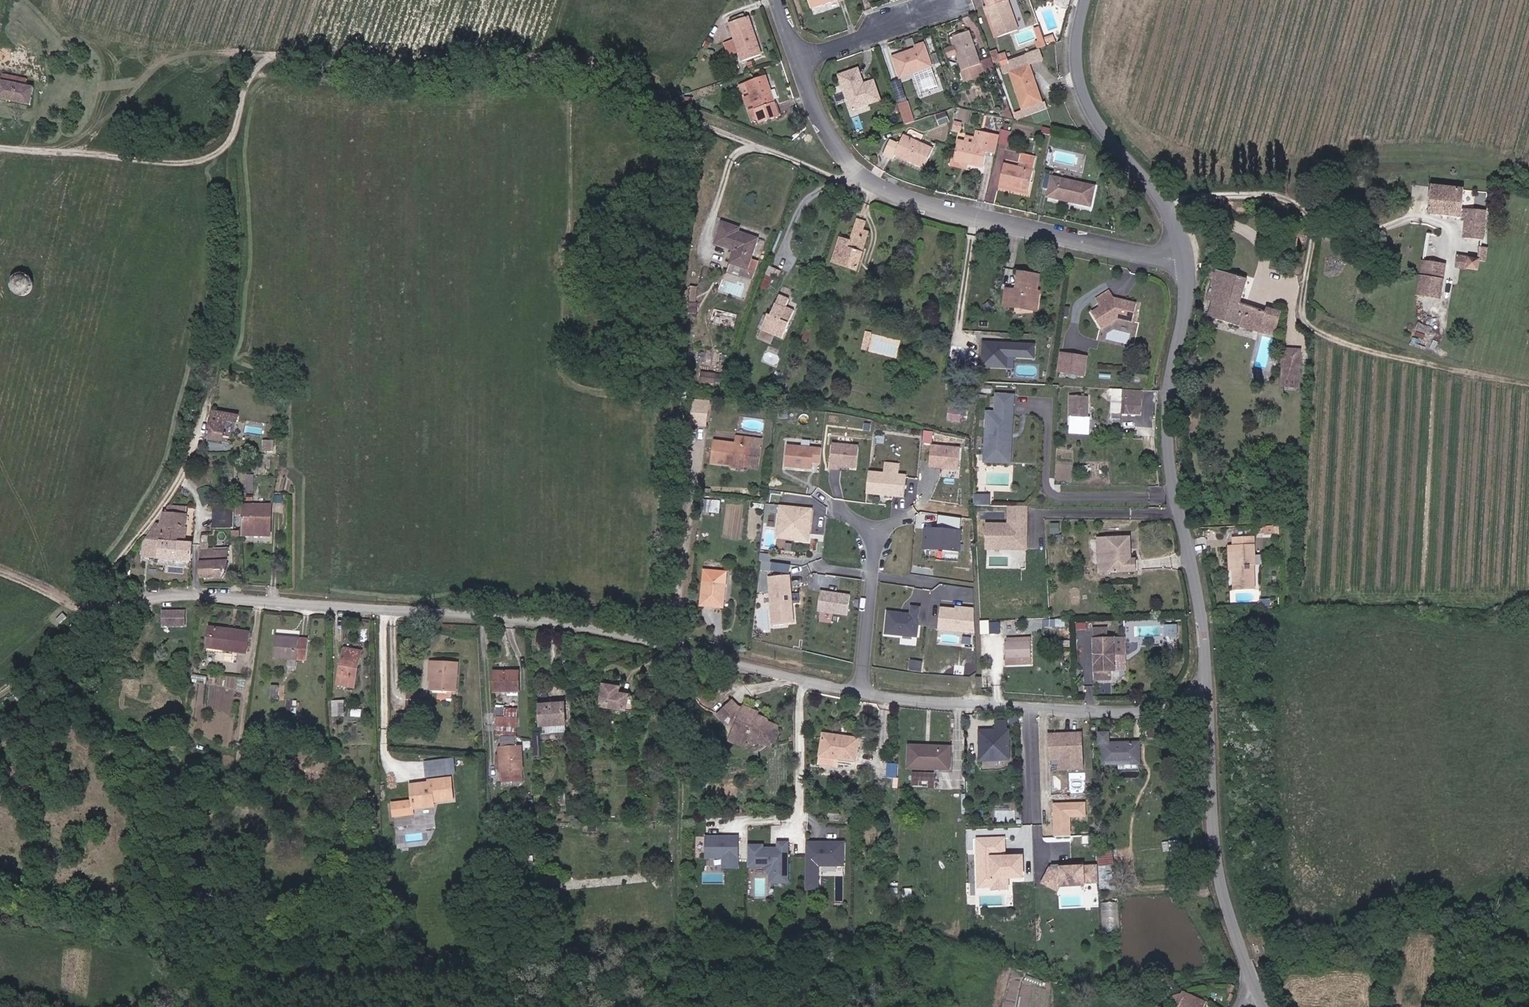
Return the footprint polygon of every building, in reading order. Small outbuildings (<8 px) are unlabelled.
[(813,11),(844,0),(809,0),(813,11)] [(992,7),(986,8),(990,15),(993,15),(1001,38),(1020,31),(1010,0),(1009,0),(1007,1),(1007,0),(990,0),(992,7)] [(732,22),(746,59),(763,52),(751,16),(732,22)] [(9,65),(19,27),(3,22),(0,22),(0,62),(9,65)] [(1038,47),(1045,45),(1043,26),(1035,27),(1038,47)] [(982,80),(978,66),(983,65),(971,32),(951,38),(955,47),(947,50),(950,59),(959,57),(968,84),(982,80)] [(895,58),(901,76),(930,66),(923,42),(914,45),(915,50),(895,58)] [(1035,66),(1049,61),(1046,52),(1012,63),(1013,67),(1005,69),(1007,76),(1012,74),(1035,66)] [(999,53),(993,55),(997,66),(1003,64),(1011,61),(1009,56),(1001,59),(999,53)] [(1012,63),(1011,61),(1003,64),(1005,69),(1013,67),(1012,63)] [(1049,105),(1035,66),(1012,74),(1025,113),(1029,112),(1031,119),(1047,113),(1045,107),(1049,105)] [(840,75),(851,108),(880,98),(874,80),(864,83),(859,70),(840,75)] [(31,111),(36,92),(29,90),(31,81),(7,75),(6,78),(0,77),(0,101),(31,111)] [(761,118),(763,124),(783,117),(768,78),(749,85),(761,118)] [(743,88),(755,121),(761,118),(749,85),(743,88)] [(66,91),(65,96),(74,99),(75,94),(66,91)] [(909,125),(917,122),(910,103),(902,105),(909,125)] [(1054,111),(1052,104),(1049,105),(1045,107),(1047,113),(1054,111)] [(1001,143),(1011,144),(1013,130),(1003,129),(1001,143)] [(894,159),(897,153),(926,168),(935,148),(906,133),(901,144),(888,138),(882,153),(894,159)] [(957,162),(975,167),(986,170),(994,136),(983,133),(981,147),(961,142),(957,162)] [(1006,166),(1002,184),(1031,192),(1039,158),(1024,154),(1022,163),(1028,165),(1026,170),(1006,166)] [(956,169),(974,173),(975,167),(957,162),(956,169)] [(1054,179),(1050,197),(1090,208),(1093,189),(1054,179)] [(1468,214),(1465,238),(1483,240),(1488,195),(1442,189),(1440,209),(1468,214)] [(857,226),(864,229),(868,219),(870,213),(862,211),(857,226)] [(877,223),(868,219),(864,229),(857,226),(854,235),(850,235),(851,231),(845,229),(835,262),(859,271),(877,223)] [(745,273),(757,245),(739,238),(740,232),(724,226),(715,247),(733,254),(728,267),(745,273)] [(1427,242),(1422,295),(1441,297),(1446,244),(1427,242)] [(1477,259),(1488,261),(1491,247),(1479,245),(1477,259)] [(1455,267),(1477,269),(1478,256),(1456,254),(1455,267)] [(1272,338),(1279,307),(1265,303),(1264,306),(1238,297),(1243,277),(1216,267),(1215,270),(1210,269),(1208,276),(1217,279),(1212,295),(1216,297),(1214,303),(1211,319),(1272,338)] [(10,277),(8,287),(9,289),(11,293),(14,295),(18,297),(22,297),(26,297),(29,295),(32,292),(34,289),(34,278),(29,273),(16,271),(10,277)] [(1026,273),(1021,272),(1018,288),(1008,287),(1006,304),(1017,306),(1026,273)] [(1026,273),(1017,306),(1035,309),(1038,274),(1026,273)] [(695,312),(699,286),(692,285),(688,311),(695,312)] [(800,300),(794,298),(791,297),(793,289),(783,285),(772,314),(767,311),(761,328),(779,335),(785,337),(800,300)] [(1102,327),(1115,320),(1136,325),(1140,310),(1124,304),(1111,289),(1096,301),(1101,307),(1091,316),(1102,327)] [(1036,342),(983,339),(982,367),(1008,368),(1009,357),(1035,358),(1036,342)] [(1293,351),(1285,350),(1285,364),(1292,365),(1293,351)] [(1292,371),(1300,372),(1301,352),(1293,351),(1292,365),(1292,371)] [(1062,357),(1063,376),(1088,375),(1088,367),(1081,368),(1081,357),(1062,357)] [(1292,380),(1292,371),(1284,370),(1284,379),(1292,380)] [(1292,371),(1292,380),(1300,380),(1300,372),(1292,371)] [(1291,389),(1292,380),(1284,379),(1284,388),(1291,389)] [(1299,389),(1300,380),(1292,380),(1291,389),(1299,389)] [(1115,403),(1115,413),(1142,412),(1142,391),(1124,392),(1125,403),(1115,403)] [(1084,417),(1085,394),(1073,394),(1073,417),(1084,417)] [(1084,417),(1093,418),(1094,394),(1085,394),(1084,417)] [(714,411),(714,398),(699,399),(699,411),(714,411)] [(233,406),(211,404),(209,432),(225,433),(226,415),(232,415),(233,406)] [(968,421),(969,409),(949,408),(949,420),(968,421)] [(714,421),(714,411),(699,411),(699,422),(714,421)] [(987,438),(992,439),(995,419),(990,419),(987,438)] [(1011,422),(995,419),(992,439),(1008,441),(1011,422)] [(274,449),(275,438),(265,437),(264,448),(274,449)] [(721,463),(742,466),(751,467),(752,461),(763,463),(763,446),(758,446),(758,440),(741,438),(741,444),(723,442),(721,463)] [(832,441),(830,467),(856,468),(858,443),(832,441)] [(812,469),(813,461),(821,462),(822,446),(787,443),(785,467),(812,469)] [(958,469),(960,446),(931,443),(929,467),(958,469)] [(755,467),(762,468),(763,463),(752,461),(751,467),(742,466),(741,471),(754,472),(755,467)] [(868,469),(867,494),(904,497),(906,473),(901,472),(901,462),(885,461),(884,471),(868,469)] [(975,493),(975,504),(991,504),(991,493),(975,493)] [(706,511),(721,512),(722,500),(707,499),(706,511)] [(242,504),(241,533),(270,533),(270,503),(242,504)] [(779,504),(777,539),(811,542),(814,507),(779,504)] [(166,517),(167,528),(158,529),(157,542),(187,542),(190,505),(177,505),(169,505),(170,513),(166,517)] [(986,521),(985,549),(1029,550),(1031,506),(1009,505),(1008,522),(986,521)] [(214,506),(213,527),(235,528),(235,507),(214,506)] [(924,526),(922,548),(962,551),(963,529),(924,526)] [(1130,558),(1129,537),(1097,538),(1098,570),(1136,570),(1136,558),(1130,558)] [(1236,569),(1236,588),(1255,589),(1256,537),(1237,537),(1236,547),(1236,569)] [(187,542),(157,542),(147,542),(140,551),(140,560),(192,560),(193,542),(187,542)] [(213,552),(213,547),(202,547),(201,580),(219,581),(231,569),(231,551),(213,552)] [(704,571),(702,604),(724,605),(726,573),(704,571)] [(792,574),(769,575),(773,624),(796,622),(792,574)] [(820,590),(818,612),(851,615),(853,593),(820,590)] [(910,612),(886,610),(884,634),(919,637),(922,605),(910,604),(910,612)] [(939,606),(938,631),(977,632),(977,607),(939,606)] [(178,629),(181,612),(166,610),(163,627),(178,629)] [(999,635),(999,623),(980,624),(981,636),(999,635)] [(1178,635),(1178,625),(1166,624),(1165,634),(1178,635)] [(230,654),(235,634),(210,631),(207,650),(230,654)] [(247,657),(250,637),(235,634),(230,654),(247,657)] [(1107,634),(1092,634),(1092,684),(1107,684),(1107,676),(1111,676),(1111,659),(1122,659),(1122,644),(1107,644),(1107,634)] [(1003,644),(999,646),(1000,657),(1003,657),(1025,657),(1028,657),(1027,639),(1003,641),(1003,644)] [(278,641),(278,664),(311,663),(310,641),(278,641)] [(354,657),(351,675),(357,677),(361,651),(341,647),(340,654),(354,657)] [(355,688),(357,677),(351,675),(354,657),(340,654),(336,684),(355,688)] [(440,693),(437,661),(430,659),(424,690),(440,693)] [(1123,675),(1122,659),(1111,659),(1111,676),(1123,675)] [(440,693),(453,695),(458,664),(437,661),(440,693)] [(492,675),(494,694),(511,693),(510,674),(492,675)] [(521,693),(520,674),(510,674),(511,693),(521,693)] [(598,692),(596,708),(631,714),(633,696),(620,693),(621,685),(605,682),(603,692),(598,692)] [(279,694),(280,706),(287,706),(286,693),(279,694)] [(334,701),(333,717),(345,718),(346,702),(334,701)] [(559,704),(534,706),(536,728),(561,725),(559,704)] [(732,715),(727,711),(722,718),(730,726),(737,730),(736,736),(760,746),(762,742),(773,747),(775,742),(778,743),(782,732),(779,730),(781,726),(761,715),(761,716),(755,714),(756,711),(747,707),(745,710),(740,706),(732,715)] [(495,708),(495,716),(500,716),(501,727),(514,727),(513,716),(509,715),(509,708),(495,708)] [(514,727),(521,727),(522,717),(513,716),(514,727)] [(979,728),(979,761),(1011,761),(1011,718),(996,718),(996,728),(979,728)] [(1084,732),(1047,731),(1047,760),(1058,760),(1058,769),(1084,769),(1084,732)] [(847,758),(846,735),(827,732),(823,763),(841,766),(843,757),(847,758)] [(860,760),(864,737),(846,735),(847,758),(860,760)] [(1101,745),(1102,767),(1137,766),(1137,745),(1101,745)] [(518,782),(516,748),(501,749),(504,783),(518,782)] [(524,782),(522,748),(516,748),(518,782),(524,782)] [(908,748),(908,769),(950,769),(950,748),(908,748)] [(427,777),(458,773),(456,756),(425,761),(427,777)] [(452,801),(450,777),(433,778),(434,787),(428,788),(427,785),(416,786),(417,800),(396,802),(396,816),(418,815),(418,808),(439,806),(439,802),(452,801)] [(1088,802),(1054,801),(1053,836),(1072,836),(1072,816),(1088,817),(1088,802)] [(740,834),(705,834),(705,858),(722,858),(722,868),(740,868),(740,834)] [(1008,835),(978,836),(978,890),(1009,889),(1009,878),(1023,878),(1022,853),(1008,853),(1008,835)] [(770,883),(790,883),(790,840),(778,840),(778,844),(748,844),(748,869),(770,869),(770,883)] [(846,866),(846,840),(806,840),(806,889),(821,889),(821,866),(846,866)] [(1114,854),(1100,853),(1099,863),(1114,863),(1114,854)] [(1047,885),(1099,885),(1100,864),(1047,863),(1047,885)] [(1105,901),(1104,930),(1122,930),(1122,902),(1105,901)]
